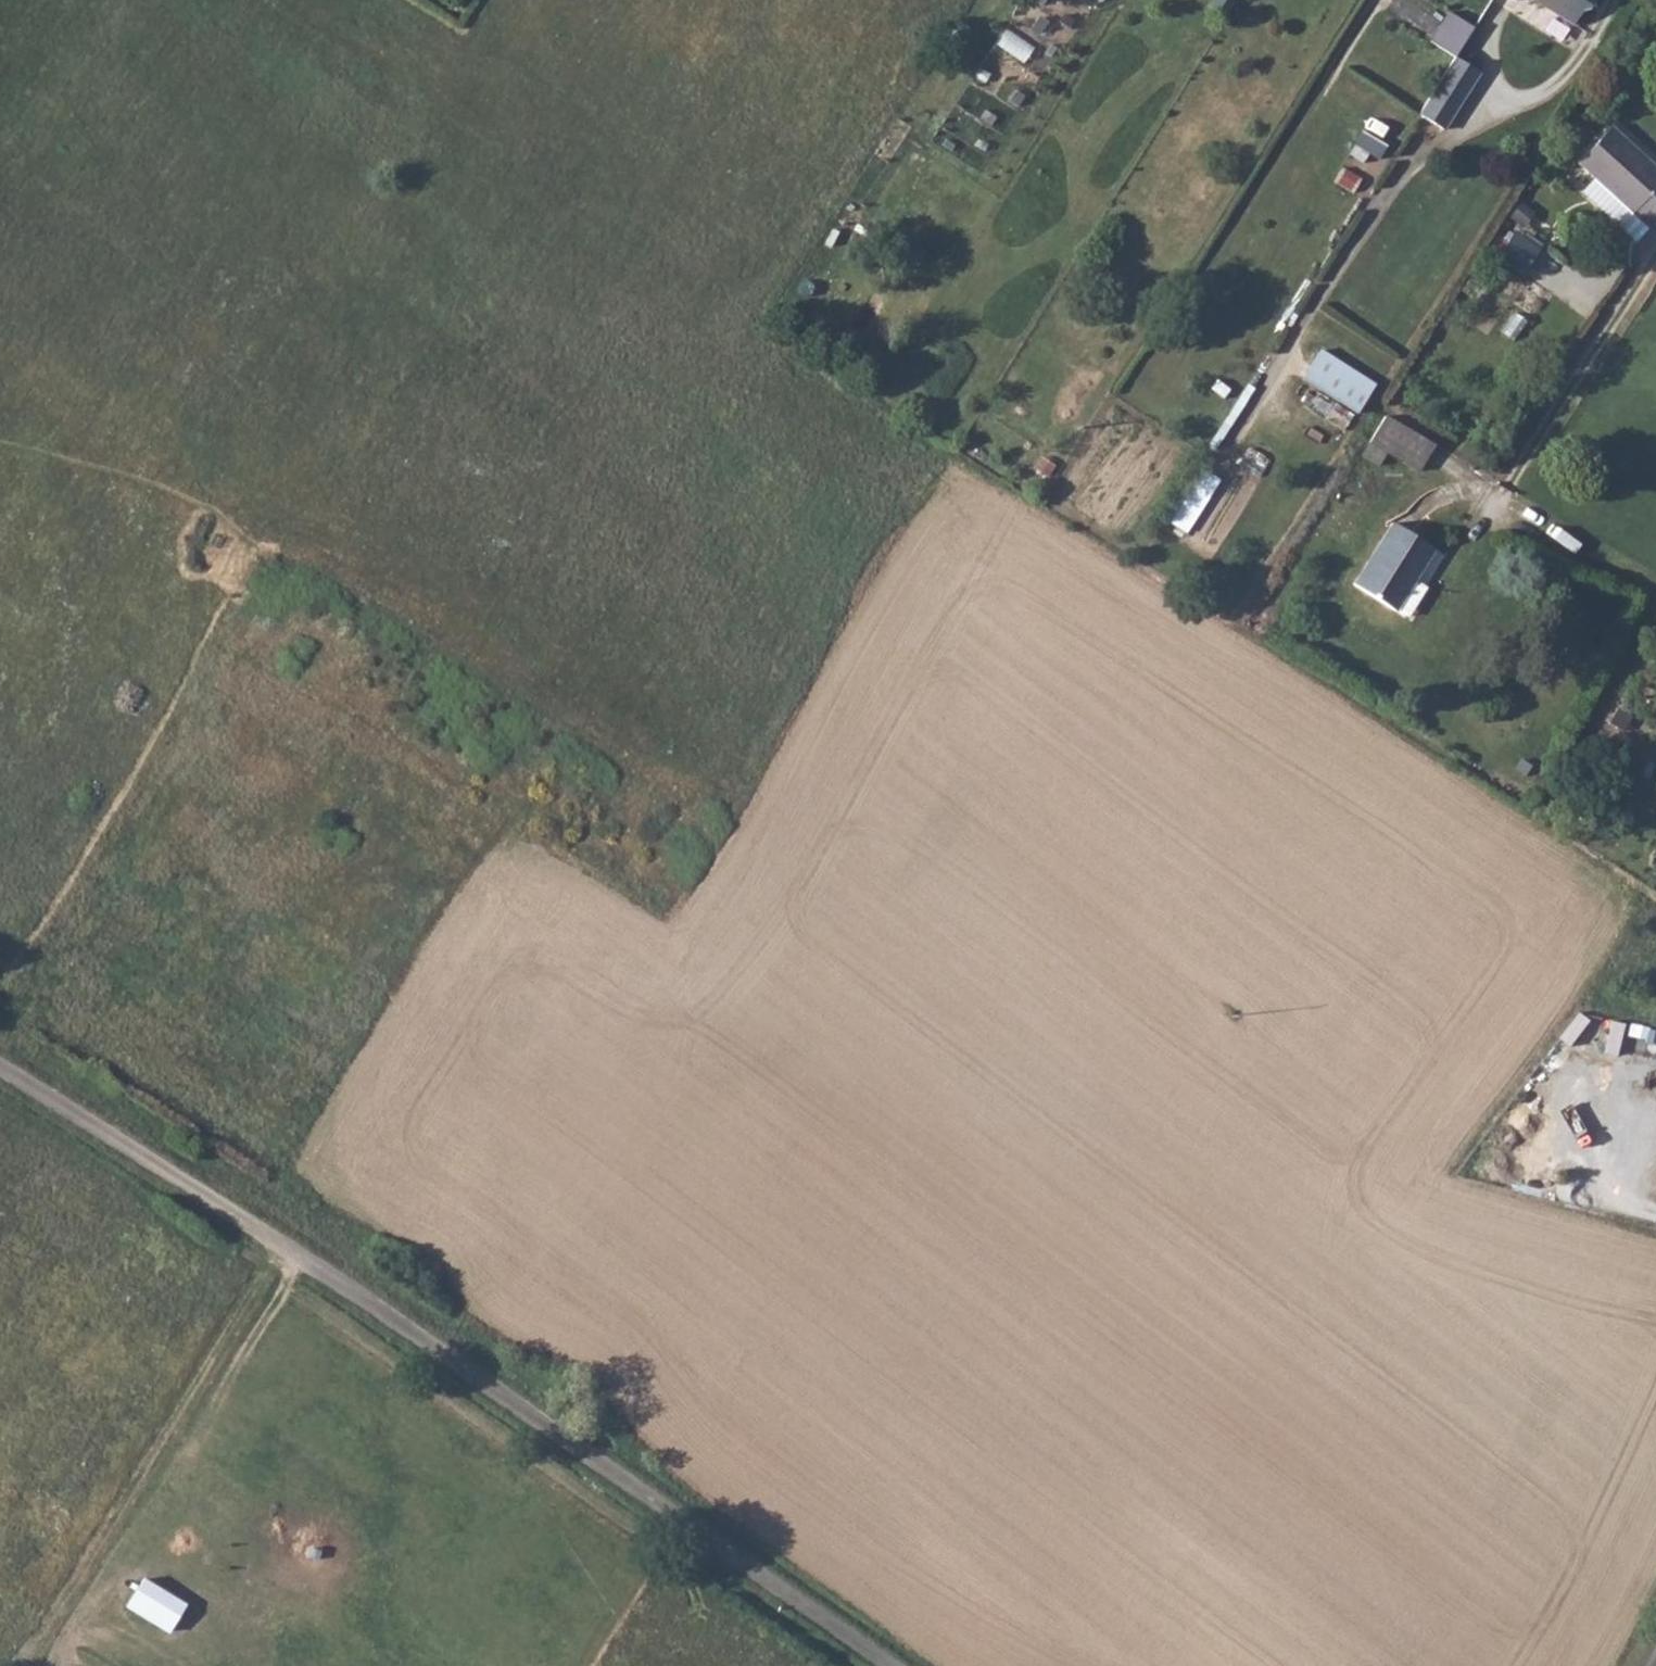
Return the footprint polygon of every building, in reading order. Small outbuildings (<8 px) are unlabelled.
[(1579,27),(1591,9),(1594,12),(1602,0),(1538,0),(1579,27)] [(1429,41),(1455,60),(1477,27),(1449,11),(1429,41)] [(1455,60),(1420,116),(1446,132),(1482,80),(1455,60)] [(1613,123),(1607,128),(1621,142),(1628,137),(1613,123)] [(1649,229),(1655,221),(1655,189),(1652,186),(1655,183),(1655,164),(1649,158),(1644,164),(1621,142),(1607,128),(1575,159),(1594,177),(1582,190),(1617,225),(1630,211),(1649,229)] [(1634,243),(1649,229),(1630,211),(1617,225),(1634,243)] [(1526,272),(1542,246),(1515,230),(1499,257),(1526,272)] [(1333,352),(1315,381),(1362,410),(1380,382),(1333,352)] [(1441,447),(1393,415),(1376,439),(1393,450),(1425,471),(1441,447)] [(1376,439),(1367,452),(1385,464),(1393,450),(1376,439)] [(1415,582),(1436,549),(1397,522),(1355,583),(1396,611),(1396,610),(1407,617),(1426,590),(1415,582)] [(171,1632),(189,1602),(145,1576),(127,1606),(171,1632)]
